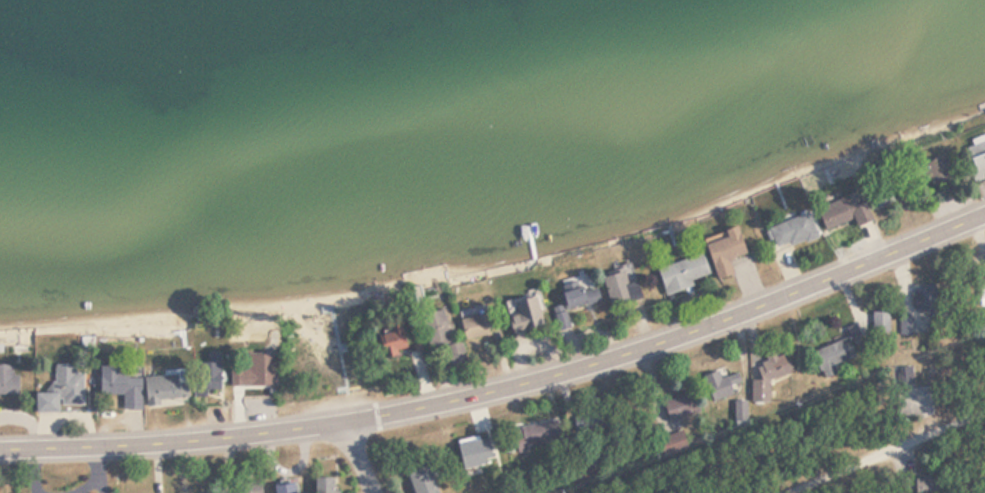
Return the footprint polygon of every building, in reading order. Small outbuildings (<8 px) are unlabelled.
[(984,179),(984,141),(968,144),(974,180),(984,179)] [(923,162),(928,188),(951,184),(946,158),(923,162)] [(890,185),(888,178),(864,187),(875,213),(912,199),(904,179),(890,185)] [(860,192),(816,208),(824,230),(853,220),(855,225),(870,220),(860,192)] [(767,228),(774,248),(790,243),(791,247),(817,238),(808,213),(767,228)] [(715,280),(732,275),(728,260),(744,255),(735,227),(722,230),(723,234),(703,240),(715,280)] [(656,267),(663,295),(693,288),(691,280),(707,276),(703,256),(656,267)] [(609,308),(641,299),(635,280),(626,282),(623,271),(601,277),(609,308)] [(600,301),(594,283),(560,294),(565,312),(600,301)] [(913,286),(913,311),(935,311),(935,286),(913,286)] [(512,303),(517,314),(506,318),(513,335),(544,323),(533,295),(512,303)] [(459,313),(464,341),(488,336),(483,308),(459,313)] [(426,350),(446,346),(449,363),(464,360),(460,342),(449,344),(443,310),(420,314),(426,350)] [(407,351),(400,324),(377,330),(385,358),(407,351)] [(822,380),(836,375),(833,366),(854,358),(846,338),(811,352),(822,380)] [(749,380),(751,402),(770,401),(769,379),(784,379),(783,351),(765,352),(765,362),(757,363),(758,380),(749,380)] [(219,391),(218,352),(194,353),(196,398),(206,398),(206,392),(219,391)] [(276,353),(248,353),(248,388),(276,388),(276,353)] [(71,364),(49,364),(50,393),(33,394),(33,414),(57,413),(57,407),(82,407),(81,373),(71,373),(71,364)] [(16,395),(15,376),(10,376),(10,365),(0,366),(0,395),(16,395)] [(97,395),(120,395),(121,410),(140,409),(139,377),(115,378),(115,365),(96,366),(97,395)] [(705,375),(712,401),(732,395),(730,385),(739,382),(737,374),(719,379),(717,372),(705,375)] [(144,406),(187,403),(186,383),(177,384),(176,375),(143,377),(144,406)] [(666,422),(696,415),(692,393),(662,400),(666,422)] [(517,453),(551,443),(544,422),(511,431),(517,453)] [(479,442),(477,436),(452,443),(460,470),(493,460),(486,439),(479,442)] [(411,492),(438,492),(429,465),(404,473),(411,492)] [(315,478),(315,492),(336,492),(336,478),(315,478)] [(913,479),(913,492),(936,492),(936,479),(913,479)] [(274,492),(294,492),(293,482),(273,483),(274,492)]
